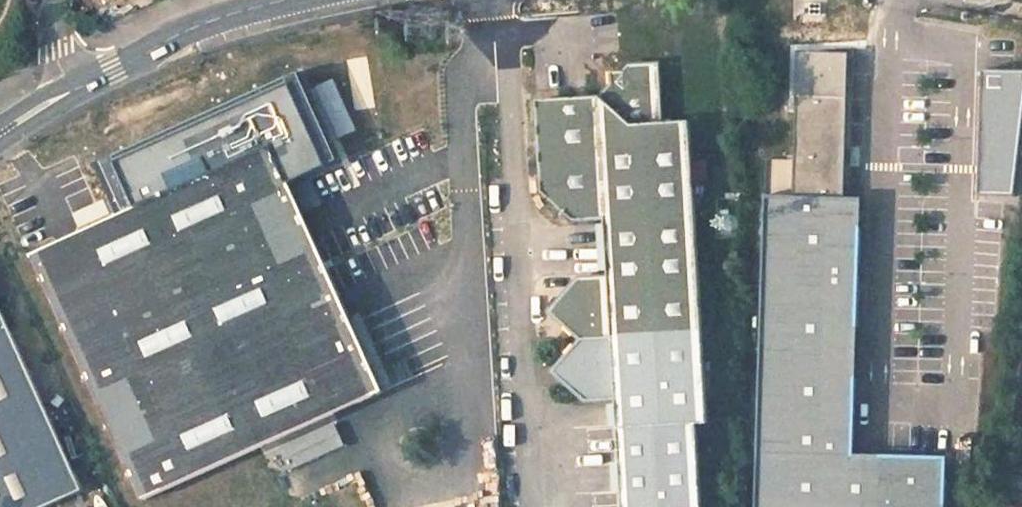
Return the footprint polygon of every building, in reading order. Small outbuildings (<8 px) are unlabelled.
[(844,200),(848,100),(850,55),(800,53),(796,197),(844,200)] [(697,425),(707,425),(692,123),(663,124),(660,64),(630,65),(624,73),(612,74),(612,87),(602,99),(537,102),(542,196),(575,224),(605,222),(608,279),(579,280),(549,314),(580,342),(552,373),(584,401),(616,400),(622,506),(702,506),(697,425)] [(981,71),(977,197),(1009,194),(1021,92),(1021,73),(981,71)] [(293,81),(304,86),(308,77),(296,73),(293,81)] [(328,231),(371,213),(350,165),(346,166),(343,160),(347,158),(321,101),(309,97),(304,86),(293,81),(281,85),(272,81),(226,100),(227,104),(220,108),(218,104),(162,129),(181,174),(254,142),(265,137),(282,129),(306,183),(310,191),(328,231)] [(260,157),(271,152),(265,137),(254,142),(260,157)] [(291,189),(274,151),(271,152),(260,157),(31,257),(138,501),(382,395),(295,198),(291,189)] [(291,189),(295,198),(310,191),(306,183),(291,189)] [(861,201),(844,200),(763,197),(754,506),(945,506),(944,456),(855,454),(861,201)] [(84,492),(0,300),(0,506),(49,506),(84,492)]
